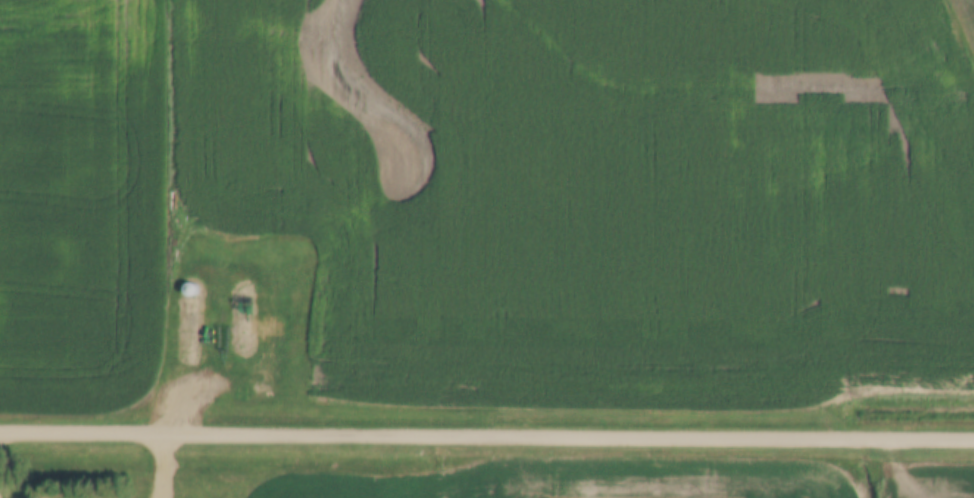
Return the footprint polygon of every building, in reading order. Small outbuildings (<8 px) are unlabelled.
[(239,297),(248,299),(250,289),(241,288),(239,297)] [(237,313),(249,318),(253,307),(241,303),(237,313)] [(238,323),(239,334),(250,333),(248,322),(238,323)]
